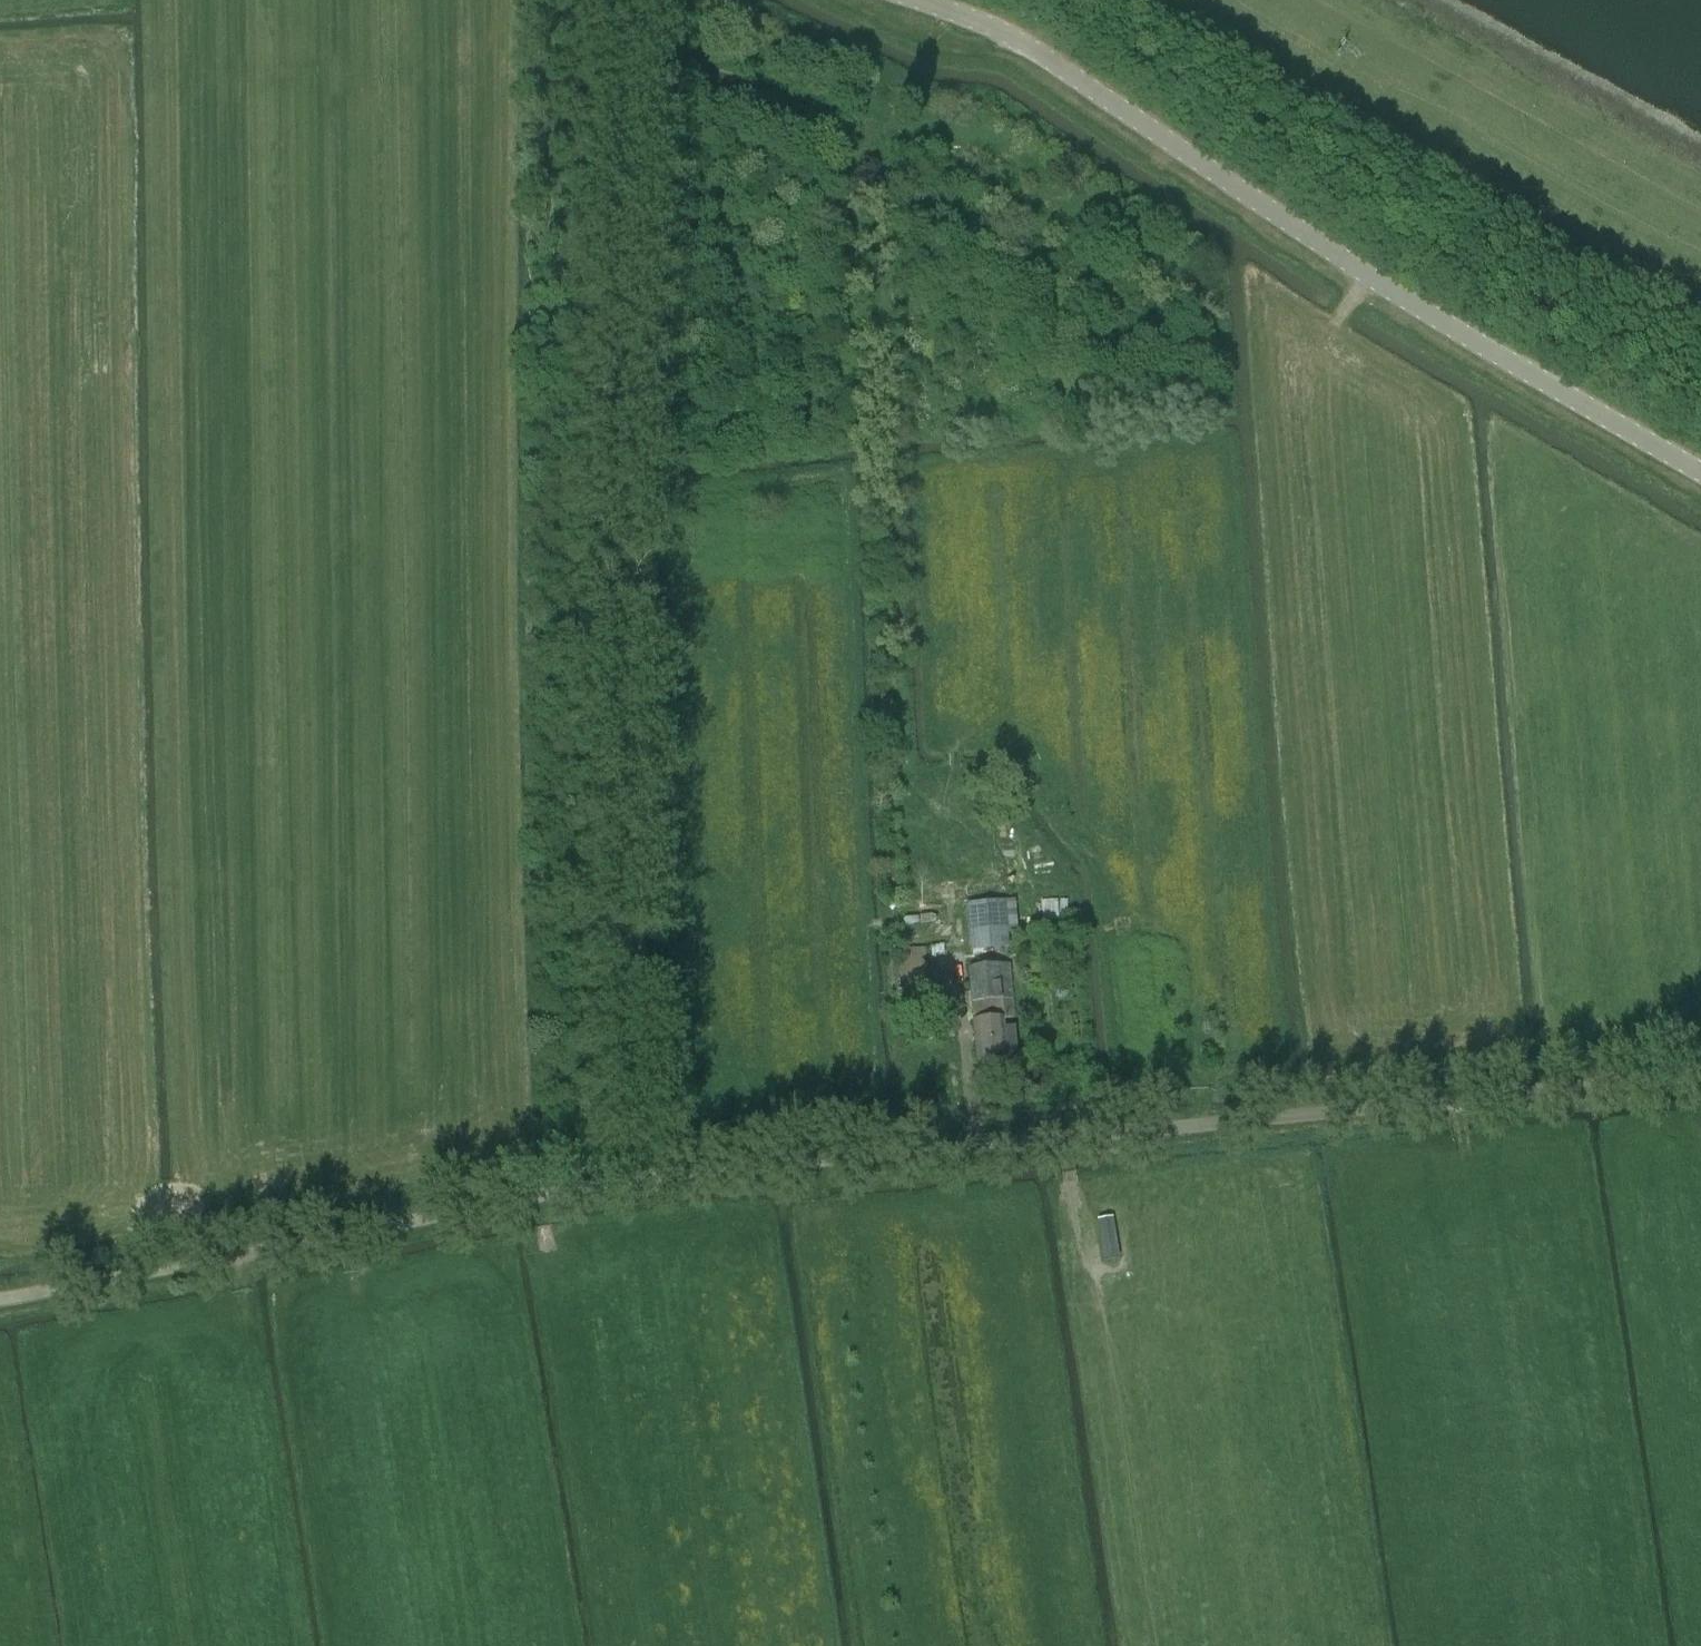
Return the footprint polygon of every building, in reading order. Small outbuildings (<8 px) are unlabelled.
[(1009,948),(1008,934),(1017,934),(1015,900),(966,904),(970,950),(1009,948)] [(931,984),(930,946),(897,948),(899,986),(931,984)] [(1003,1028),(1002,1019),(1002,1018),(1013,1017),(1011,987),(1009,966),(969,969),(970,981),(973,1021),(976,1061),(1006,1060),(1006,1058),(1017,1057),(1015,1028),(1003,1028)] [(1111,1216),(1099,1218),(1105,1256),(1118,1254),(1111,1216)]
